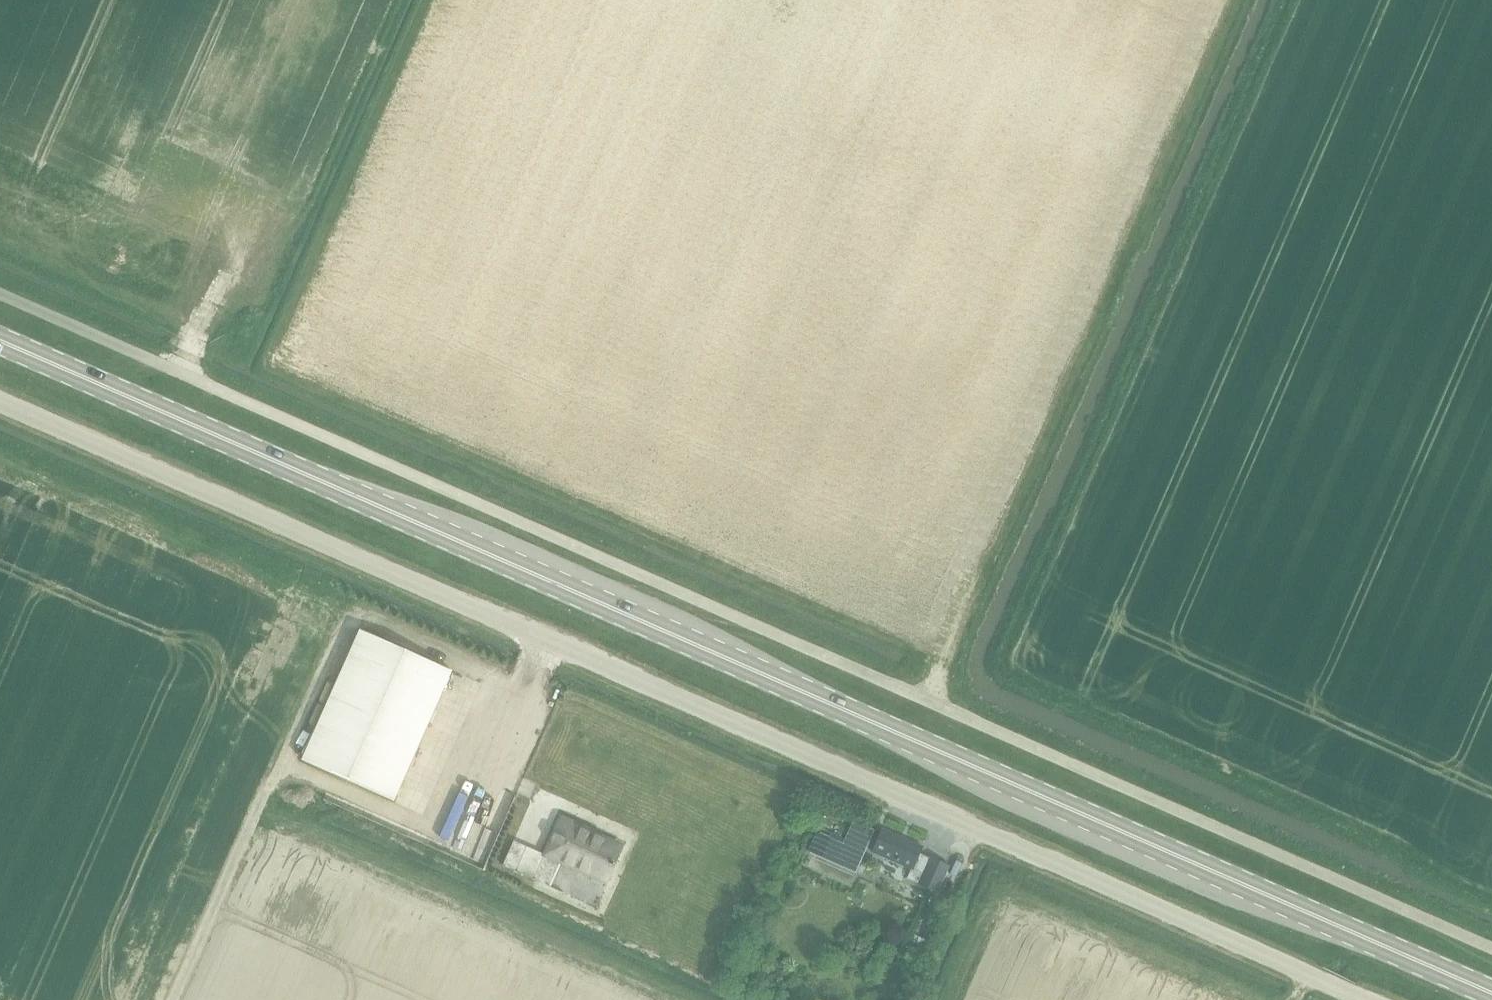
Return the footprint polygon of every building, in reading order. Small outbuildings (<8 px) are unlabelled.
[(452,671),(361,630),(303,761),(395,801),(452,671)] [(544,857),(534,880),(550,886),(559,864),(607,885),(624,845),(594,832),(595,829),(561,815),(542,856),(544,857)] [(821,833),(817,842),(827,847),(823,856),(854,870),(872,829),(853,821),(843,843),(821,833)] [(939,891),(942,883),(950,865),(921,852),(923,847),(882,830),(873,852),(925,873),(921,883),(933,888),(932,889),(935,890),(936,889),(939,891)] [(482,849),(499,856),(506,839),(490,831),(482,849)] [(516,871),(527,847),(515,841),(504,865),(516,871)]
